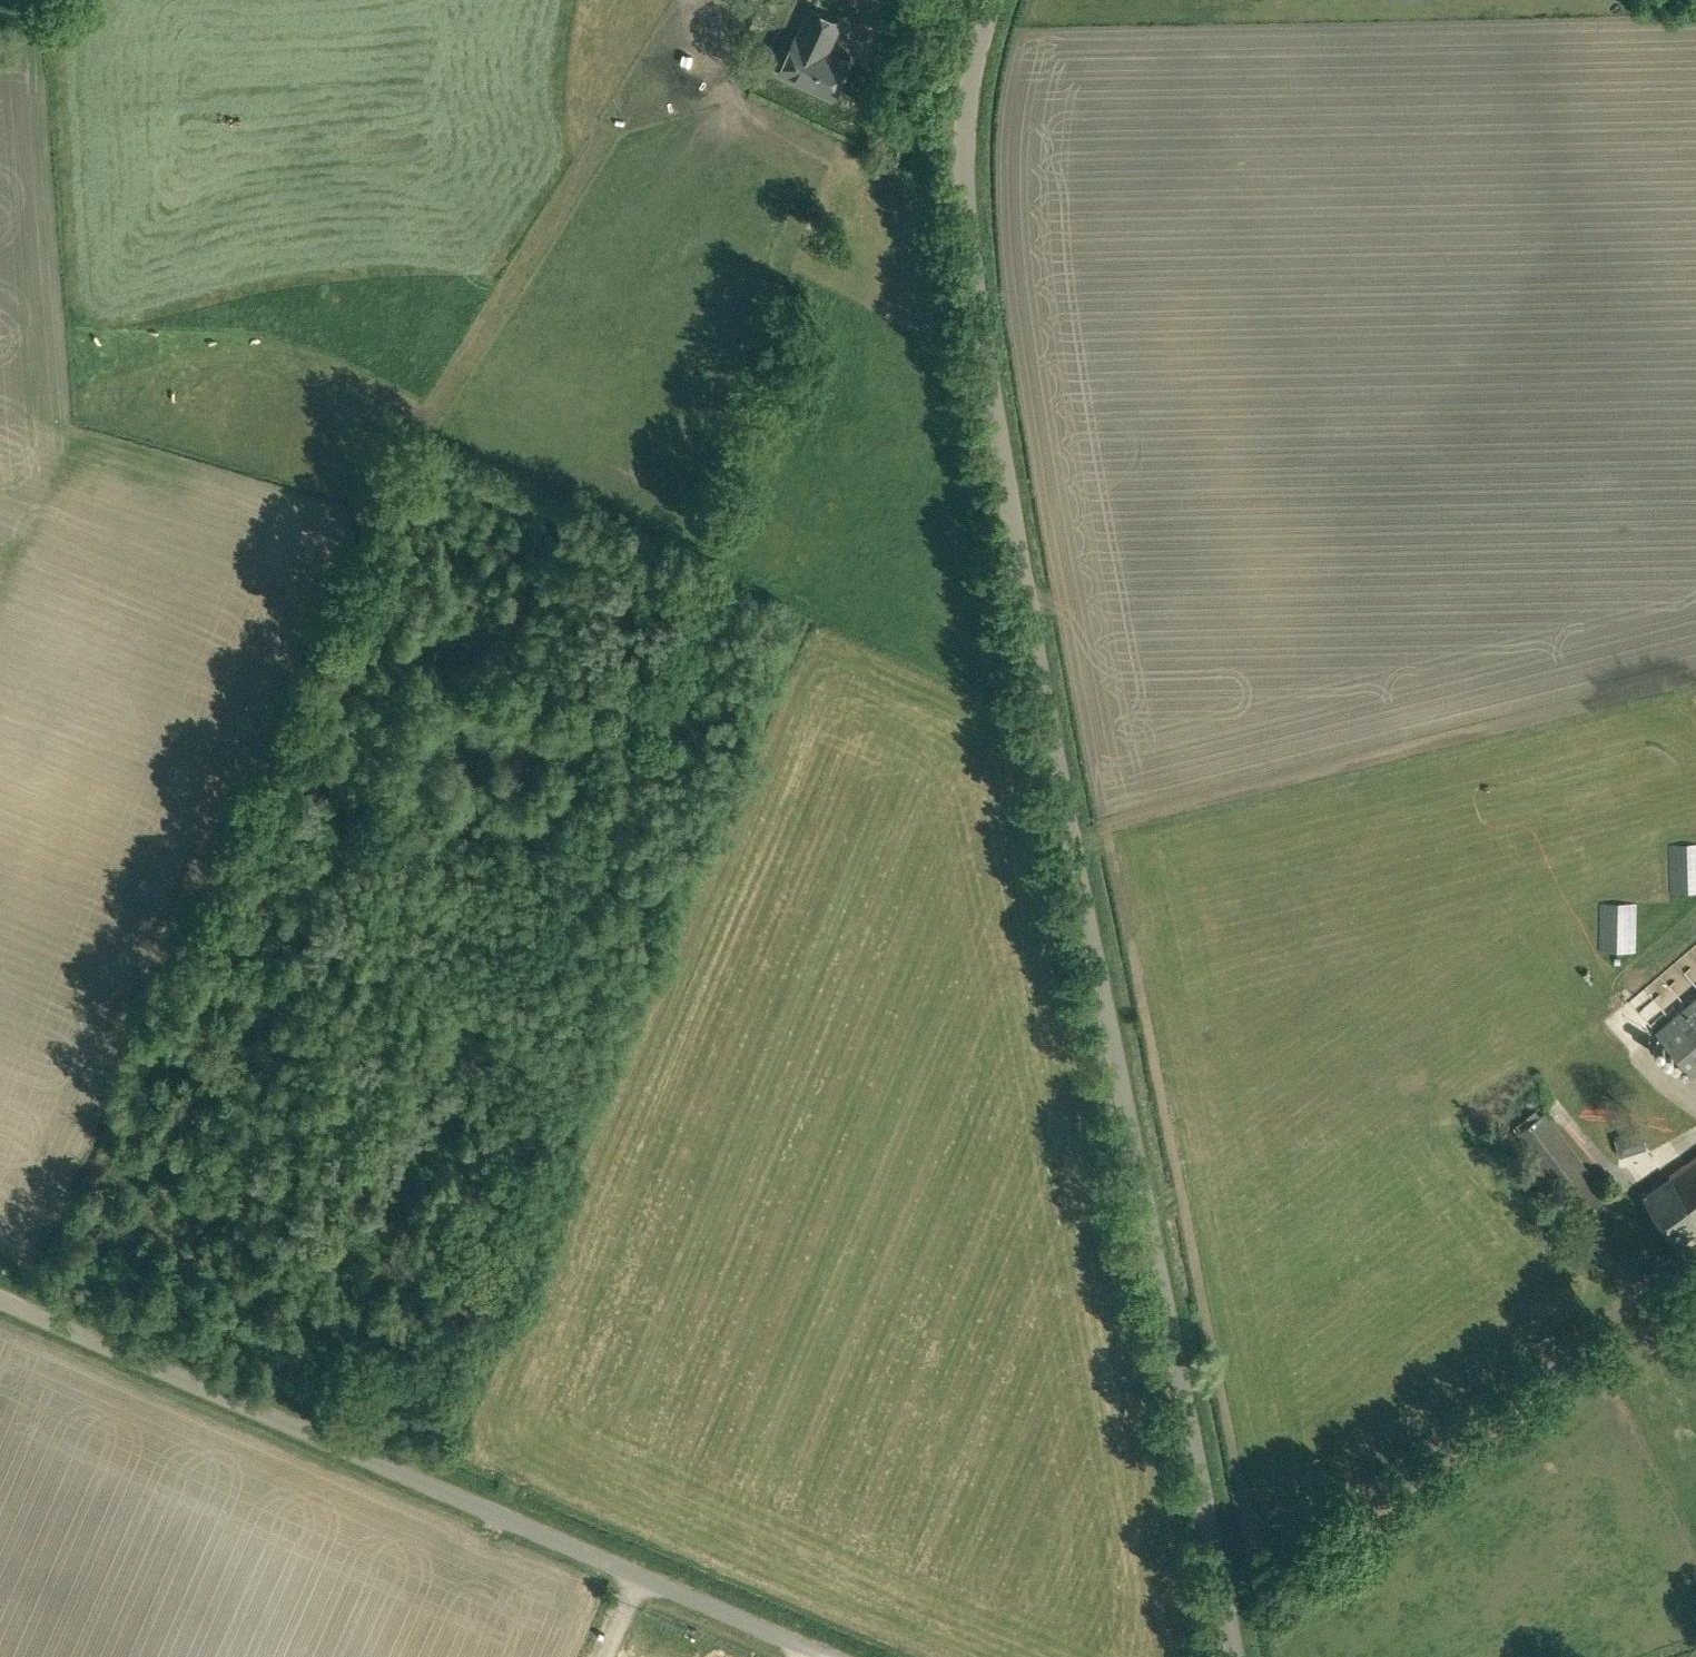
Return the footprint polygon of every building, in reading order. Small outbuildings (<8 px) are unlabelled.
[(834,97),(850,62),(827,52),(841,21),(810,7),(781,72),(834,97)] [(1672,1019),(1695,1047),(1695,998),(1672,1019)] [(1655,1034),(1690,1074),(1695,1069),(1695,1047),(1672,1019),(1655,1034)] [(1579,1218),(1609,1196),(1545,1111),(1515,1133),(1579,1218)] [(1621,1154),(1648,1146),(1643,1128),(1616,1136),(1621,1154)] [(1695,1229),(1695,1157),(1644,1195),(1678,1242),(1695,1229)]
